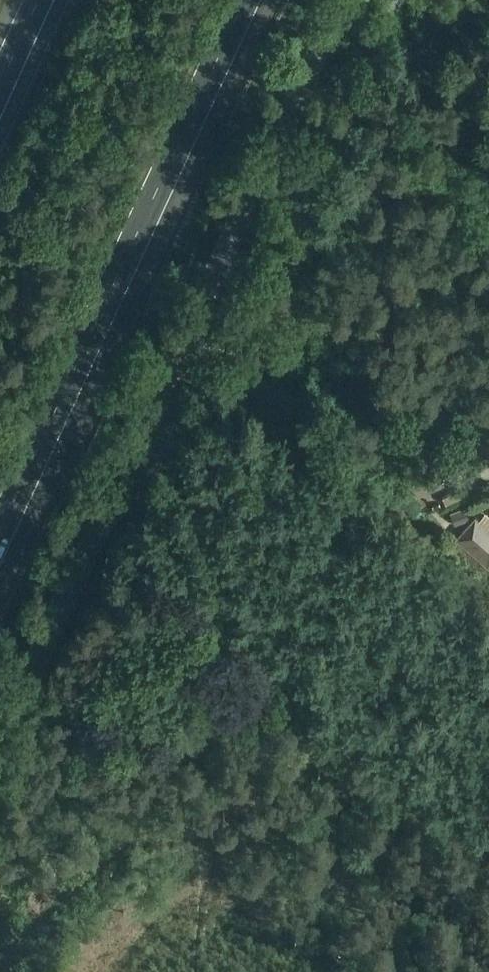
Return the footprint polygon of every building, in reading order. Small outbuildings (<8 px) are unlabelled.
[(363,462),(378,459),(375,444),(360,447),(363,462)] [(488,562),(488,530),(473,517),(457,537),(488,563),(488,562)]
